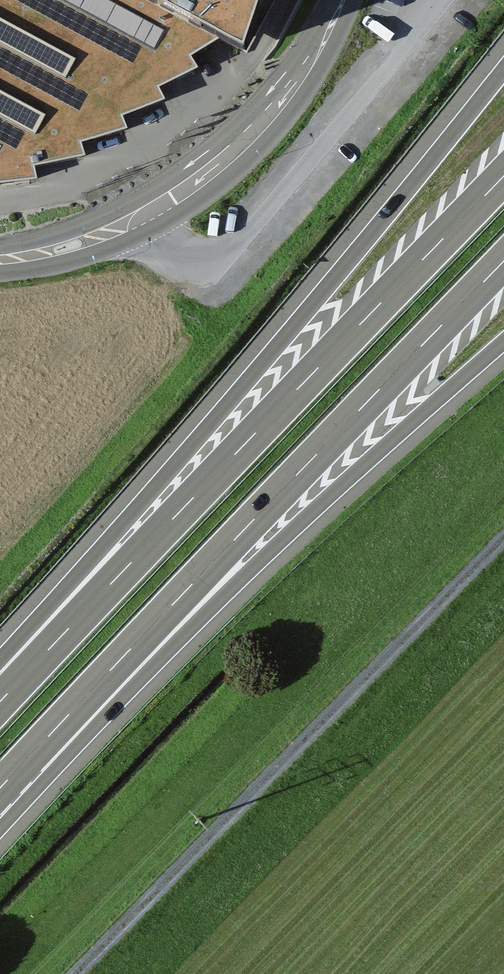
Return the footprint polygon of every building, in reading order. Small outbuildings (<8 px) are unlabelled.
[(30,191),(91,157),(169,103),(263,0),(0,0),(0,194),(30,191)]
